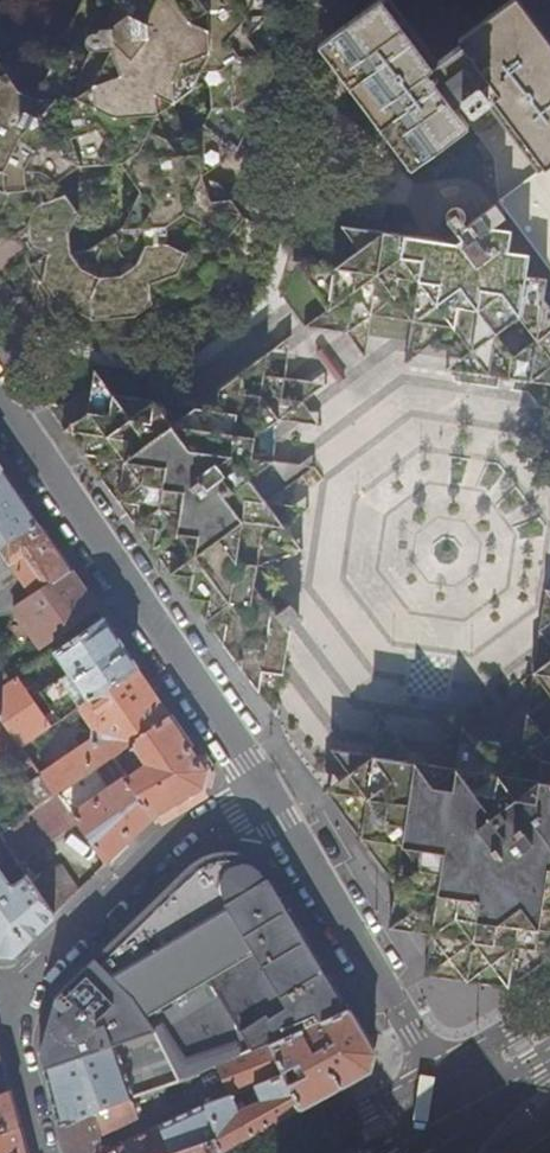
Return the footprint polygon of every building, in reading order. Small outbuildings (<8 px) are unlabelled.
[(36,170),(71,153),(105,147),(130,74),(172,56),(188,24),(174,3),(163,0),(83,0),(68,33),(30,56),(0,58),(0,150),(36,170)] [(0,194),(20,193),(41,190),(76,167),(116,163),(135,152),(153,115),(190,90),(198,73),(207,55),(205,0),(163,0),(174,3),(188,24),(172,56),(130,74),(105,147),(71,153),(36,170),(0,150),(0,194)] [(215,168),(232,157),(250,120),(248,98),(266,86),(286,46),(283,5),(280,0),(205,0),(207,55),(198,73),(209,91),(210,112),(202,129),(183,141),(194,158),(215,168)] [(419,159),(468,121),(495,100),(543,162),(549,156),(549,53),(510,0),(501,0),(457,33),(461,38),(426,64),(378,0),(370,0),(324,35),(419,159)] [(543,162),(495,100),(468,121),(493,153),(499,196),(508,209),(549,264),(549,156),(543,162)] [(153,115),(135,152),(195,181),(215,168),(194,158),(183,141),(172,124),(153,115)] [(116,163),(139,195),(119,232),(85,257),(64,258),(62,236),(43,237),(25,250),(26,271),(34,283),(45,290),(67,295),(66,311),(86,321),(126,319),(145,308),(164,296),(203,293),(223,281),(239,248),(238,226),(216,191),(195,181),(135,152),(116,163)] [(22,227),(3,240),(25,250),(43,237),(62,236),(71,216),(62,202),(59,199),(41,190),(20,193),(32,208),(22,227)] [(3,240),(22,227),(32,208),(20,193),(0,194),(0,240),(3,240)] [(508,209),(499,196),(482,211),(490,223),(508,209)] [(490,223),(482,211),(446,237),(340,222),(358,246),(334,263),(293,257),(327,304),(303,322),(366,331),(369,311),(410,317),(404,357),(428,341),(468,347),(501,352),(503,342),(493,329),(517,311),(535,336),(523,344),(522,355),(549,359),(549,304),(490,223)] [(45,290),(34,283),(49,304),(66,311),(67,295),(45,290)] [(522,355),(523,344),(511,354),(503,342),(501,352),(468,347),(445,364),(549,380),(549,359),(522,355)] [(165,398),(110,390),(103,432),(93,439),(165,536),(249,474),(241,463),(242,451),(271,455),(254,431),(302,397),(267,349),(218,384),(214,405),(193,402),(182,385),(165,398)] [(276,715),(282,672),(263,669),(183,559),(266,497),(249,474),(165,536),(93,439),(103,432),(110,390),(94,370),(88,411),(48,405),(85,456),(276,715)] [(2,471),(0,472),(0,547),(37,522),(2,471)] [(263,669),(282,672),(289,628),(284,621),(298,611),(292,603),(288,599),(275,609),(253,580),(277,562),(260,539),(301,545),(266,497),(183,559),(263,669)] [(37,522),(0,547),(0,618),(14,608),(69,570),(37,522)] [(95,607),(69,570),(14,608),(40,645),(95,607)] [(79,707),(137,668),(103,619),(54,653),(69,675),(41,694),(60,721),(79,707)] [(533,673),(549,694),(549,661),(533,673)] [(55,796),(59,793),(96,768),(105,762),(112,756),(118,753),(131,744),(170,717),(137,668),(79,707),(96,730),(94,738),(84,745),(80,739),(78,743),(80,748),(41,775),(54,795),(55,796)] [(9,684),(0,670),(0,690),(9,684)] [(16,679),(9,684),(0,690),(0,715),(2,717),(22,747),(49,728),(16,679)] [(398,887),(392,927),(433,931),(427,974),(509,985),(530,970),(549,955),(549,931),(506,964),(450,957),(454,924),(425,885),(365,807),(370,776),(418,784),(445,763),(449,756),(453,753),(459,751),(464,753),(469,758),(471,763),(471,767),(503,809),(530,788),(522,776),(521,774),(522,771),(525,769),(529,767),(532,769),(536,772),(541,780),(543,779),(549,789),(549,733),(545,737),(527,712),(521,754),(499,772),(464,725),(416,761),(380,714),(373,756),(334,749),(352,773),(328,792),(398,887)] [(145,765),(127,777),(155,818),(164,809),(201,789),(206,769),(170,717),(131,744),(145,765)] [(370,776),(365,807),(425,885),(454,924),(450,957),(506,964),(549,931),(549,789),(543,779),(541,780),(536,772),(532,769),(529,767),(525,769),(522,771),(521,774),(522,776),(530,788),(503,809),(471,767),(471,763),(469,758),(464,753),(459,751),(453,753),(449,756),(445,763),(418,784),(370,776)] [(112,756),(117,763),(123,759),(118,753),(112,756)] [(96,768),(101,776),(110,770),(105,762),(96,768)] [(59,793),(73,814),(90,803),(93,807),(111,794),(109,791),(110,790),(106,783),(101,776),(96,768),(59,793)] [(36,807),(54,795),(41,775),(20,787),(36,807)] [(90,803),(73,814),(78,821),(108,863),(155,818),(127,777),(114,786),(111,779),(106,783),(110,790),(109,791),(111,794),(93,807),(90,803)] [(73,814),(59,793),(55,796),(0,834),(0,837),(18,863),(78,821),(73,814)] [(180,890),(216,852),(204,851),(109,943),(180,890)] [(257,857),(216,852),(180,890),(109,943),(57,995),(40,1054),(44,1067),(72,1057),(152,1029),(181,1081),(198,1075),(197,1073),(214,1066),(215,1064),(267,1043),(269,1047),(301,1031),(315,1024),(347,1009),(257,857)] [(54,915),(79,891),(61,866),(33,885),(54,915)] [(27,876),(15,885),(7,881),(0,872),(0,954),(13,955),(54,915),(33,885),(27,876)] [(373,1052),(347,1009),(315,1024),(321,1039),(309,1045),(301,1031),(269,1047),(281,1070),(294,1064),(296,1073),(300,1078),(288,1084),(300,1108),(369,1071),(373,1052)] [(78,1081),(103,1076),(117,1073),(137,1068),(145,1094),(181,1081),(152,1029),(72,1057),(78,1081)] [(284,1075),(281,1070),(269,1047),(217,1066),(229,1098),(232,1097),(256,1086),(284,1075)] [(72,1057),(44,1067),(59,1125),(110,1107),(108,1099),(113,1098),(111,1089),(106,1090),(103,1076),(78,1081),(72,1057)] [(8,1090),(0,1061),(0,1093),(8,1090)] [(117,1073),(127,1101),(133,1098),(145,1094),(137,1068),(117,1073)] [(217,1142),(220,1152),(267,1126),(300,1108),(288,1084),(284,1075),(256,1086),(262,1102),(250,1107),(246,1101),(236,1106),(232,1097),(229,1098),(209,1106),(219,1139),(217,1142)] [(262,1102),(256,1086),(232,1097),(236,1106),(246,1101),(250,1107),(262,1102)] [(8,1090),(0,1093),(0,1152),(23,1152),(8,1090)] [(66,1152),(181,1152),(183,1152),(217,1142),(219,1139),(209,1106),(208,1107),(122,1138),(110,1146),(101,1144),(102,1136),(137,1118),(133,1098),(127,1101),(110,1107),(59,1125),(66,1152)] [(521,1152),(549,1152),(549,1132),(521,1152)] [(220,1152),(217,1142),(183,1152),(181,1152),(219,1152),(220,1152)]
